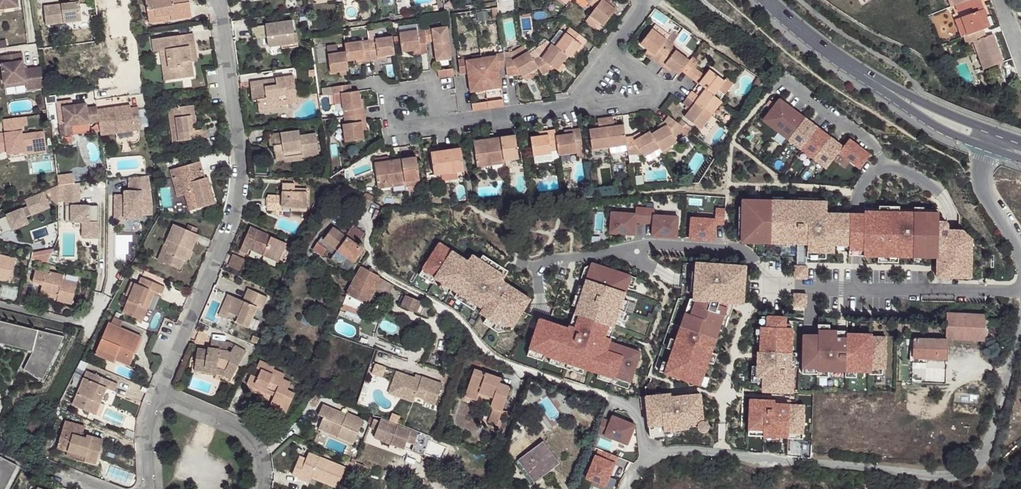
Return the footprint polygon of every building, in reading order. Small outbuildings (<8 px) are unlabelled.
[(19,7),(18,0),(0,0),(0,9),(19,7)] [(81,21),(79,2),(88,1),(88,0),(70,0),(71,3),(44,6),(46,25),(81,21)] [(147,11),(155,10),(156,17),(171,15),(171,20),(192,17),(190,0),(146,0),(147,11)] [(602,0),(584,0),(595,9),(602,0)] [(595,9),(590,16),(598,22),(604,26),(617,10),(611,5),(608,3),(611,0),(602,0),(595,9)] [(972,7),(969,0),(955,6),(957,13),(972,7)] [(969,0),(974,13),(982,10),(984,9),(980,0),(970,0),(969,0)] [(155,10),(147,11),(149,23),(171,20),(171,15),(156,17),(155,10)] [(968,36),(978,32),(984,30),(990,27),(987,17),(985,17),(982,10),(974,13),(960,18),(955,20),(962,38),(968,36)] [(598,22),(590,16),(586,21),(593,27),(598,22)] [(293,21),(266,24),(266,26),(267,37),(269,47),(281,45),(298,43),(296,33),(294,33),(293,21)] [(656,24),(652,29),(660,35),(663,30),(656,24)] [(427,53),(426,43),(425,32),(418,33),(417,25),(399,27),(402,53),(412,51),(419,50),(420,54),(427,53)] [(267,37),(266,26),(253,28),(254,39),(267,37)] [(433,42),(434,45),(449,43),(447,27),(432,29),(432,27),(424,28),(425,32),(426,43),(433,42)] [(583,46),(587,41),(570,28),(565,34),(560,30),(550,43),(568,56),(570,58),(576,51),(581,45),(583,46)] [(649,56),(658,63),(672,44),(678,36),(672,31),(666,40),(660,35),(652,29),(640,44),(648,50),(651,52),(649,56)] [(984,30),(978,32),(980,39),(986,37),(984,30)] [(980,39),(978,32),(968,36),(970,43),(973,42),(975,41),(979,53),(977,54),(983,70),(1003,62),(993,34),(986,37),(980,39)] [(195,48),(193,34),(152,39),(154,52),(161,51),(167,50),(171,80),(194,77),(192,62),(190,49),(195,48)] [(392,37),(369,40),(372,61),(379,60),(378,57),(386,56),(395,55),(392,37)] [(364,62),(372,61),(369,40),(345,44),(346,51),(347,62),(356,60),(364,59),(364,62)] [(562,63),(568,56),(550,43),(547,41),(530,54),(538,69),(542,76),(555,69),(557,70),(562,63)] [(452,59),(449,43),(434,45),(436,61),(452,59)] [(672,44),(658,63),(664,67),(665,65),(672,70),(679,75),(681,71),(689,61),(672,48),(674,45),(672,44)] [(327,46),(328,54),(338,53),(336,45),(327,46)] [(512,57),(513,60),(528,51),(525,45),(511,53),(512,57)] [(171,80),(167,50),(161,51),(165,81),(171,80)] [(349,71),(347,62),(346,51),(338,53),(328,54),(331,74),(340,72),(347,72),(349,71)] [(530,73),(538,69),(530,54),(528,51),(513,60),(512,57),(511,53),(511,52),(504,53),(506,68),(507,76),(521,75),(523,77),(530,73)] [(44,87),(41,67),(24,70),(22,53),(0,56),(4,84),(26,81),(26,85),(27,90),(44,87)] [(481,58),(483,74),(499,72),(498,69),(506,68),(504,53),(496,54),(497,56),(481,58)] [(689,61),(681,71),(687,76),(697,63),(698,61),(692,57),(689,61)] [(468,76),(483,74),(481,58),(466,61),(466,59),(458,60),(460,74),(468,73),(468,76)] [(562,63),(557,70),(560,73),(566,66),(562,63)] [(697,63),(687,76),(699,84),(705,75),(696,68),(699,64),(697,63)] [(437,71),(439,78),(454,76),(453,68),(437,71)] [(705,75),(699,84),(705,89),(714,96),(725,82),(724,81),(710,70),(705,75)] [(499,72),(483,74),(486,90),(501,88),(499,72)] [(486,90),(483,74),(468,76),(470,93),(486,90)] [(251,87),(253,101),(258,100),(259,111),(280,108),(280,105),(297,102),(294,76),(276,78),(277,86),(266,87),(265,85),(251,87)] [(754,87),(758,89),(763,80),(758,77),(754,84),(754,87)] [(250,82),(251,87),(265,85),(266,87),(277,86),(276,78),(250,82)] [(724,81),(725,82),(719,89),(725,94),(733,83),(726,78),(724,81)] [(334,94),(352,92),(351,85),(322,89),(323,96),(334,94)] [(687,98),(711,116),(722,102),(714,96),(705,89),(701,94),(699,97),(695,94),(692,91),(687,98)] [(359,91),(352,92),(334,94),(335,105),(342,104),(344,117),(365,114),(364,107),(361,107),(360,99),(359,91)] [(701,129),(711,116),(687,98),(683,104),(686,106),(690,109),(688,112),(684,117),(701,129)] [(487,102),(488,109),(504,107),(503,99),(487,102)] [(785,103),(779,99),(763,120),(827,169),(839,153),(860,169),(870,156),(849,140),(843,147),(839,144),(837,146),(835,144),(836,142),(826,135),(825,136),(822,134),(823,133),(811,123),(810,125),(807,123),(808,121),(801,116),(800,117),(797,115),(798,113),(787,105),(786,107),(783,104),(785,103)] [(473,111),(488,109),(487,102),(472,104),(473,111)] [(97,110),(97,106),(87,108),(87,104),(63,107),(65,124),(59,124),(61,137),(73,136),(71,126),(99,122),(97,110)] [(131,105),(97,110),(99,122),(101,136),(141,130),(138,107),(131,108),(131,105)] [(171,126),(173,143),(208,138),(206,129),(195,131),(190,131),(189,125),(195,124),(197,124),(196,115),(191,116),(190,106),(174,108),(176,126),(171,126)] [(168,109),(171,126),(176,126),(174,108),(168,109)] [(366,122),(365,114),(344,117),(345,124),(343,124),(345,142),(364,140),(363,130),(362,122),(366,122)] [(5,129),(21,127),(20,117),(4,119),(5,129)] [(605,118),(609,148),(626,145),(625,138),(624,125),(618,126),(614,126),(614,121),(613,117),(605,118)] [(660,130),(651,134),(660,148),(661,152),(670,146),(677,142),(675,138),(678,134),(683,127),(679,124),(669,117),(664,122),(665,123),(666,126),(660,130)] [(592,150),(609,148),(605,118),(597,119),(598,123),(599,128),(596,129),(589,130),(592,150)] [(686,124),(683,127),(691,133),(694,129),(686,124)] [(691,133),(683,127),(678,134),(681,136),(683,134),(688,137),(691,133)] [(558,151),(558,156),(577,153),(576,151),(583,150),(580,129),(573,130),(573,134),(556,137),(558,151)] [(556,137),(555,130),(547,131),(548,135),(540,136),(531,137),(534,156),(552,154),(551,151),(558,151),(556,137)] [(47,151),(44,132),(22,135),(22,131),(0,134),(0,152),(7,151),(8,154),(24,152),(24,154),(47,151)] [(299,131),(268,135),(270,147),(274,146),(276,158),(284,157),(298,155),(297,151),(302,151),(303,157),(319,155),(316,134),(300,136),(299,131)] [(644,157),(660,148),(651,134),(650,131),(641,136),(635,140),(633,137),(625,138),(626,145),(628,156),(642,154),(644,157)] [(516,136),(500,138),(501,141),(504,161),(519,159),(516,136)] [(504,161),(501,141),(488,142),(488,139),(474,141),(477,168),(491,166),(491,163),(504,161)] [(670,146),(661,152),(663,154),(672,149),(670,146)] [(460,148),(446,150),(449,174),(457,173),(464,172),(460,148)] [(712,157),(715,154),(708,149),(706,152),(712,157)] [(449,174),(446,150),(431,152),(434,176),(441,175),(449,174)] [(298,155),(284,157),(285,162),(304,159),(303,157),(302,151),(297,151),(298,155)] [(417,157),(401,159),(402,162),(405,183),(420,180),(417,157)] [(405,183),(402,162),(389,164),(389,161),(375,163),(378,189),(392,187),(392,184),(405,183)] [(200,162),(170,170),(173,179),(180,177),(185,195),(190,211),(215,204),(210,186),(207,187),(200,162)] [(57,176),(58,186),(66,185),(75,183),(74,178),(69,174),(57,176)] [(115,195),(115,221),(125,221),(125,218),(142,218),(142,215),(142,207),(152,207),(152,203),(148,176),(129,177),(129,191),(125,191),(125,195),(115,195)] [(180,177),(173,179),(178,197),(185,195),(180,177)] [(80,206),(80,183),(75,183),(66,185),(65,222),(83,222),(83,238),(98,239),(99,206),(80,206)] [(291,208),(307,209),(308,192),(307,192),(307,189),(298,189),(298,192),(295,192),(295,189),(295,184),(283,184),(282,195),(268,195),(267,211),(282,211),(282,208),(291,208)] [(322,194),(326,197),(330,190),(327,188),(322,194)] [(24,200),(27,207),(29,211),(24,213),(22,209),(7,215),(7,216),(0,219),(0,231),(12,226),(13,230),(26,225),(27,220),(26,217),(50,208),(43,192),(24,200)] [(366,193),(364,197),(372,202),(374,197),(366,193)] [(773,201),(743,200),(743,207),(742,235),(742,242),(797,244),(808,244),(808,252),(826,252),(835,253),(835,249),(835,245),(849,245),(849,249),(849,256),(878,257),(899,257),(913,257),(924,258),(938,258),(937,278),(971,279),(971,259),(966,258),(966,247),(972,247),(972,241),(963,231),(951,231),(951,226),(951,225),(950,224),(949,223),(948,223),(939,223),(939,214),(925,214),(914,213),(900,213),(879,212),(865,212),(865,215),(827,214),(827,202),(819,202),(798,201),(783,201),(773,201)] [(635,213),(611,211),(610,232),(634,234),(635,221),(653,223),(652,235),(676,237),(678,216),(654,215),(654,208),(636,206),(635,213)] [(715,219),(691,217),(690,238),(714,240),(715,223),(724,224),(725,209),(716,208),(715,219)] [(466,241),(436,222),(420,248),(433,256),(433,257),(439,261),(448,267),(455,272),(474,284),(481,288),(477,293),(484,297),(494,304),(497,298),(510,306),(528,279),(499,260),(505,250),(498,246),(495,250),(477,239),(470,234),(466,241)] [(187,230),(174,224),(165,244),(168,246),(161,262),(179,270),(184,260),(189,249),(192,250),(198,235),(195,234),(197,229),(189,225),(187,230)] [(357,245),(365,233),(353,225),(348,232),(346,231),(345,233),(341,230),(339,232),(332,227),(324,239),(322,237),(313,250),(323,256),(327,250),(334,255),(331,259),(340,265),(346,256),(355,262),(363,249),(357,245)] [(12,226),(0,231),(0,234),(0,235),(13,230),(12,226)] [(279,262),(287,243),(250,228),(240,251),(248,254),(250,249),(279,262)] [(495,250),(498,246),(480,234),(477,239),(495,250)] [(161,262),(168,246),(165,244),(164,244),(157,260),(161,262)] [(826,259),(826,252),(808,252),(808,244),(797,244),(797,262),(807,262),(807,258),(826,259)] [(433,257),(433,256),(420,248),(416,254),(430,262),(433,257)] [(48,265),(51,253),(33,249),(30,260),(48,265)] [(192,250),(189,249),(184,260),(187,262),(192,250)] [(632,265),(595,249),(594,252),(588,265),(585,271),(576,291),(573,298),(577,300),(572,310),(567,308),(565,311),(537,298),(524,327),(538,333),(538,335),(544,338),(576,352),(591,359),(605,366),(606,364),(621,371),(634,342),(604,329),(605,326),(600,323),(605,313),(610,315),(613,308),(622,288),(628,275),(632,265)] [(588,265),(594,252),(591,251),(587,252),(583,262),(588,265)] [(240,271),(245,259),(233,254),(228,267),(240,271)] [(16,259),(0,255),(0,280),(10,283),(16,259)] [(346,256),(340,265),(348,271),(355,262),(346,256)] [(739,266),(698,258),(696,266),(692,285),(691,293),(687,293),(681,307),(676,305),(664,331),(670,334),(666,343),(660,341),(655,354),(660,356),(656,366),(690,380),(694,371),(699,358),(703,348),(712,329),(715,322),(719,324),(720,324),(731,300),(733,301),(739,266)] [(448,267),(439,261),(436,266),(445,273),(448,267)] [(638,268),(632,265),(628,275),(633,277),(638,268)] [(692,285),(696,266),(690,265),(687,284),(692,285)] [(739,266),(733,301),(738,302),(745,267),(739,266)] [(807,267),(795,266),(794,279),(807,279),(807,267)] [(379,276),(361,267),(346,294),(342,305),(363,312),(361,316),(370,319),(374,309),(367,305),(375,290),(387,297),(393,285),(379,277),(379,276)] [(62,280),(63,275),(35,269),(32,282),(42,285),(41,292),(58,296),(57,299),(57,301),(72,304),(77,283),(62,280)] [(576,291),(585,271),(580,269),(571,288),(576,291)] [(474,284),(455,272),(452,277),(471,289),(474,284)] [(165,287),(141,277),(138,285),(135,283),(129,297),(123,313),(143,321),(148,309),(155,292),(159,293),(162,294),(165,287)] [(129,297),(135,283),(132,282),(126,296),(129,297)] [(627,290),(622,288),(613,308),(618,310),(627,290)] [(243,301),(250,304),(255,292),(248,289),(243,301)] [(332,301),(342,305),(346,294),(336,291),(332,301)] [(681,307),(687,293),(681,291),(676,305),(681,307)] [(159,293),(155,292),(148,309),(151,310),(159,293)] [(243,301),(234,297),(225,318),(248,328),(257,308),(262,310),(268,297),(255,292),(250,304),(243,301)] [(228,294),(219,315),(225,318),(234,297),(228,294)] [(806,294),(794,294),(794,306),(806,307),(806,294)] [(421,302),(405,295),(405,296),(401,304),(401,306),(417,313),(421,302)] [(510,306),(497,298),(494,304),(484,297),(481,302),(495,311),(508,309),(510,306)] [(572,310),(577,300),(573,298),(572,297),(567,308),(572,310)] [(421,302),(417,313),(427,317),(432,307),(421,302)] [(363,312),(342,305),(341,308),(361,316),(363,312)] [(610,315),(605,313),(600,323),(605,326),(610,315)] [(783,314),(765,313),(765,324),(759,323),(759,324),(759,339),(758,348),(756,348),(756,363),(756,373),(762,373),(762,379),(762,388),(791,389),(792,363),(789,363),(790,324),(789,324),(783,324),(783,320),(783,314)] [(985,315),(947,313),(946,339),(985,341),(991,321),(985,320),(985,315)] [(123,321),(114,317),(111,324),(121,328),(123,321)] [(33,351),(23,370),(34,375),(33,376),(38,379),(39,378),(43,380),(65,337),(0,321),(0,343),(33,351)] [(111,324),(108,323),(97,349),(116,357),(115,360),(129,366),(142,337),(121,328),(111,324)] [(538,333),(524,327),(521,333),(535,340),(538,335),(538,333)] [(827,328),(817,328),(817,331),(802,331),(801,364),(816,364),(816,367),(827,367),(844,367),(855,367),(869,368),(869,365),(881,365),(884,365),(884,334),(870,333),(870,331),(845,331),(845,328),(827,328)] [(670,334),(664,331),(660,341),(666,343),(670,334)] [(259,338),(253,336),(251,341),(257,344),(259,338)] [(574,358),(576,352),(544,338),(542,343),(574,358)] [(946,360),(946,339),(914,339),(913,362),(927,362),(927,359),(946,360)] [(195,365),(219,369),(224,371),(223,375),(231,379),(242,360),(240,359),(244,351),(235,346),(233,348),(230,353),(227,351),(228,346),(228,343),(213,340),(212,348),(210,348),(208,348),(208,350),(207,353),(198,352),(197,352),(195,365)] [(703,348),(699,358),(705,360),(709,351),(703,348)] [(116,357),(97,349),(95,354),(114,363),(115,360),(116,357)] [(660,356),(655,354),(650,363),(656,366),(660,356)] [(618,378),(621,371),(606,364),(605,366),(591,359),(589,363),(603,370),(603,371),(618,378)] [(88,363),(81,360),(77,367),(84,371),(88,363)] [(270,404),(287,412),(295,394),(287,391),(291,383),(283,379),(285,375),(274,370),(275,368),(260,361),(256,368),(261,371),(258,378),(255,384),(275,393),(273,397),(270,404)] [(756,373),(756,363),(750,362),(750,379),(762,379),(762,373),(756,373)] [(385,368),(376,364),(372,374),(382,377),(385,368)] [(827,373),(827,367),(816,367),(816,364),(801,364),(801,370),(816,370),(816,373),(827,373)] [(195,365),(194,370),(223,375),(224,371),(219,369),(195,365)] [(493,409),(502,412),(510,388),(508,386),(500,383),(501,379),(474,369),(465,396),(477,400),(479,395),(493,400),(491,406),(491,407),(493,409)] [(87,371),(72,406),(96,416),(96,415),(100,417),(105,405),(101,403),(107,388),(115,391),(118,384),(87,371)] [(694,371),(690,380),(695,383),(699,373),(694,371)] [(414,402),(414,400),(398,394),(395,386),(399,373),(396,372),(389,393),(414,402)] [(442,384),(422,377),(421,380),(399,373),(395,386),(398,394),(414,400),(416,396),(424,399),(424,401),(435,405),(442,384)] [(275,393),(255,384),(258,378),(251,375),(247,384),(273,397),(275,393)] [(644,387),(630,387),(630,399),(635,399),(635,416),(650,416),(650,423),(666,423),(666,427),(675,427),(675,426),(675,423),(689,423),(689,416),(689,390),(680,390),(680,386),(666,386),(666,390),(660,390),(660,387),(651,387),(644,387)] [(74,394),(68,392),(63,405),(69,407),(74,394)] [(774,397),(749,396),(749,426),(763,426),(763,433),(764,433),(780,433),(788,433),(789,429),(803,429),(803,401),(789,401),(789,397),(780,397),(780,400),(774,400),(774,397)] [(269,407),(285,415),(287,412),(270,404),(269,407)] [(318,430),(354,445),(364,420),(347,413),(347,415),(346,417),(336,413),(336,411),(323,405),(318,415),(323,417),(318,430)] [(501,415),(502,412),(493,409),(489,423),(497,426),(501,415)] [(392,414),(389,421),(397,424),(401,417),(392,414)] [(635,428),(666,427),(666,423),(650,423),(650,416),(635,416),(635,428)] [(675,423),(675,426),(679,426),(679,428),(679,430),(680,431),(680,432),(681,433),(682,434),(684,435),(685,436),(687,436),(688,437),(690,437),(691,437),(693,436),(694,436),(696,435),(697,434),(698,432),(699,431),(699,429),(700,428),(700,426),(700,424),(699,423),(698,421),(698,420),(697,419),(695,418),(694,417),(693,417),(691,416),(689,416),(689,423),(675,423)] [(429,436),(381,419),(380,422),(374,419),(371,428),(377,430),(374,438),(404,449),(407,441),(414,444),(412,451),(422,455),(429,436)] [(65,421),(57,448),(68,451),(86,456),(85,460),(96,464),(103,440),(87,435),(86,438),(82,437),(83,434),(85,427),(65,421)] [(598,428),(593,442),(623,454),(631,434),(608,425),(606,431),(598,428)] [(551,470),(560,463),(543,441),(537,446),(551,464),(548,466),(551,470)] [(551,464),(537,446),(515,463),(523,474),(527,471),(536,482),(551,470),(548,466),(551,464)] [(85,460),(86,456),(68,451),(67,455),(85,460)] [(345,469),(346,468),(309,453),(305,461),(299,458),(292,475),(299,477),(298,479),(309,483),(310,482),(312,477),(319,480),(338,488),(345,469)] [(18,466),(0,456),(0,488),(6,488),(18,466)] [(600,460),(597,467),(592,465),(583,488),(585,488),(605,488),(614,466),(600,460)] [(352,472),(355,464),(351,462),(348,461),(346,468),(345,469),(352,472)] [(365,466),(356,463),(355,464),(352,472),(362,475),(365,466)] [(536,482),(527,471),(523,474),(532,485),(536,482)]
